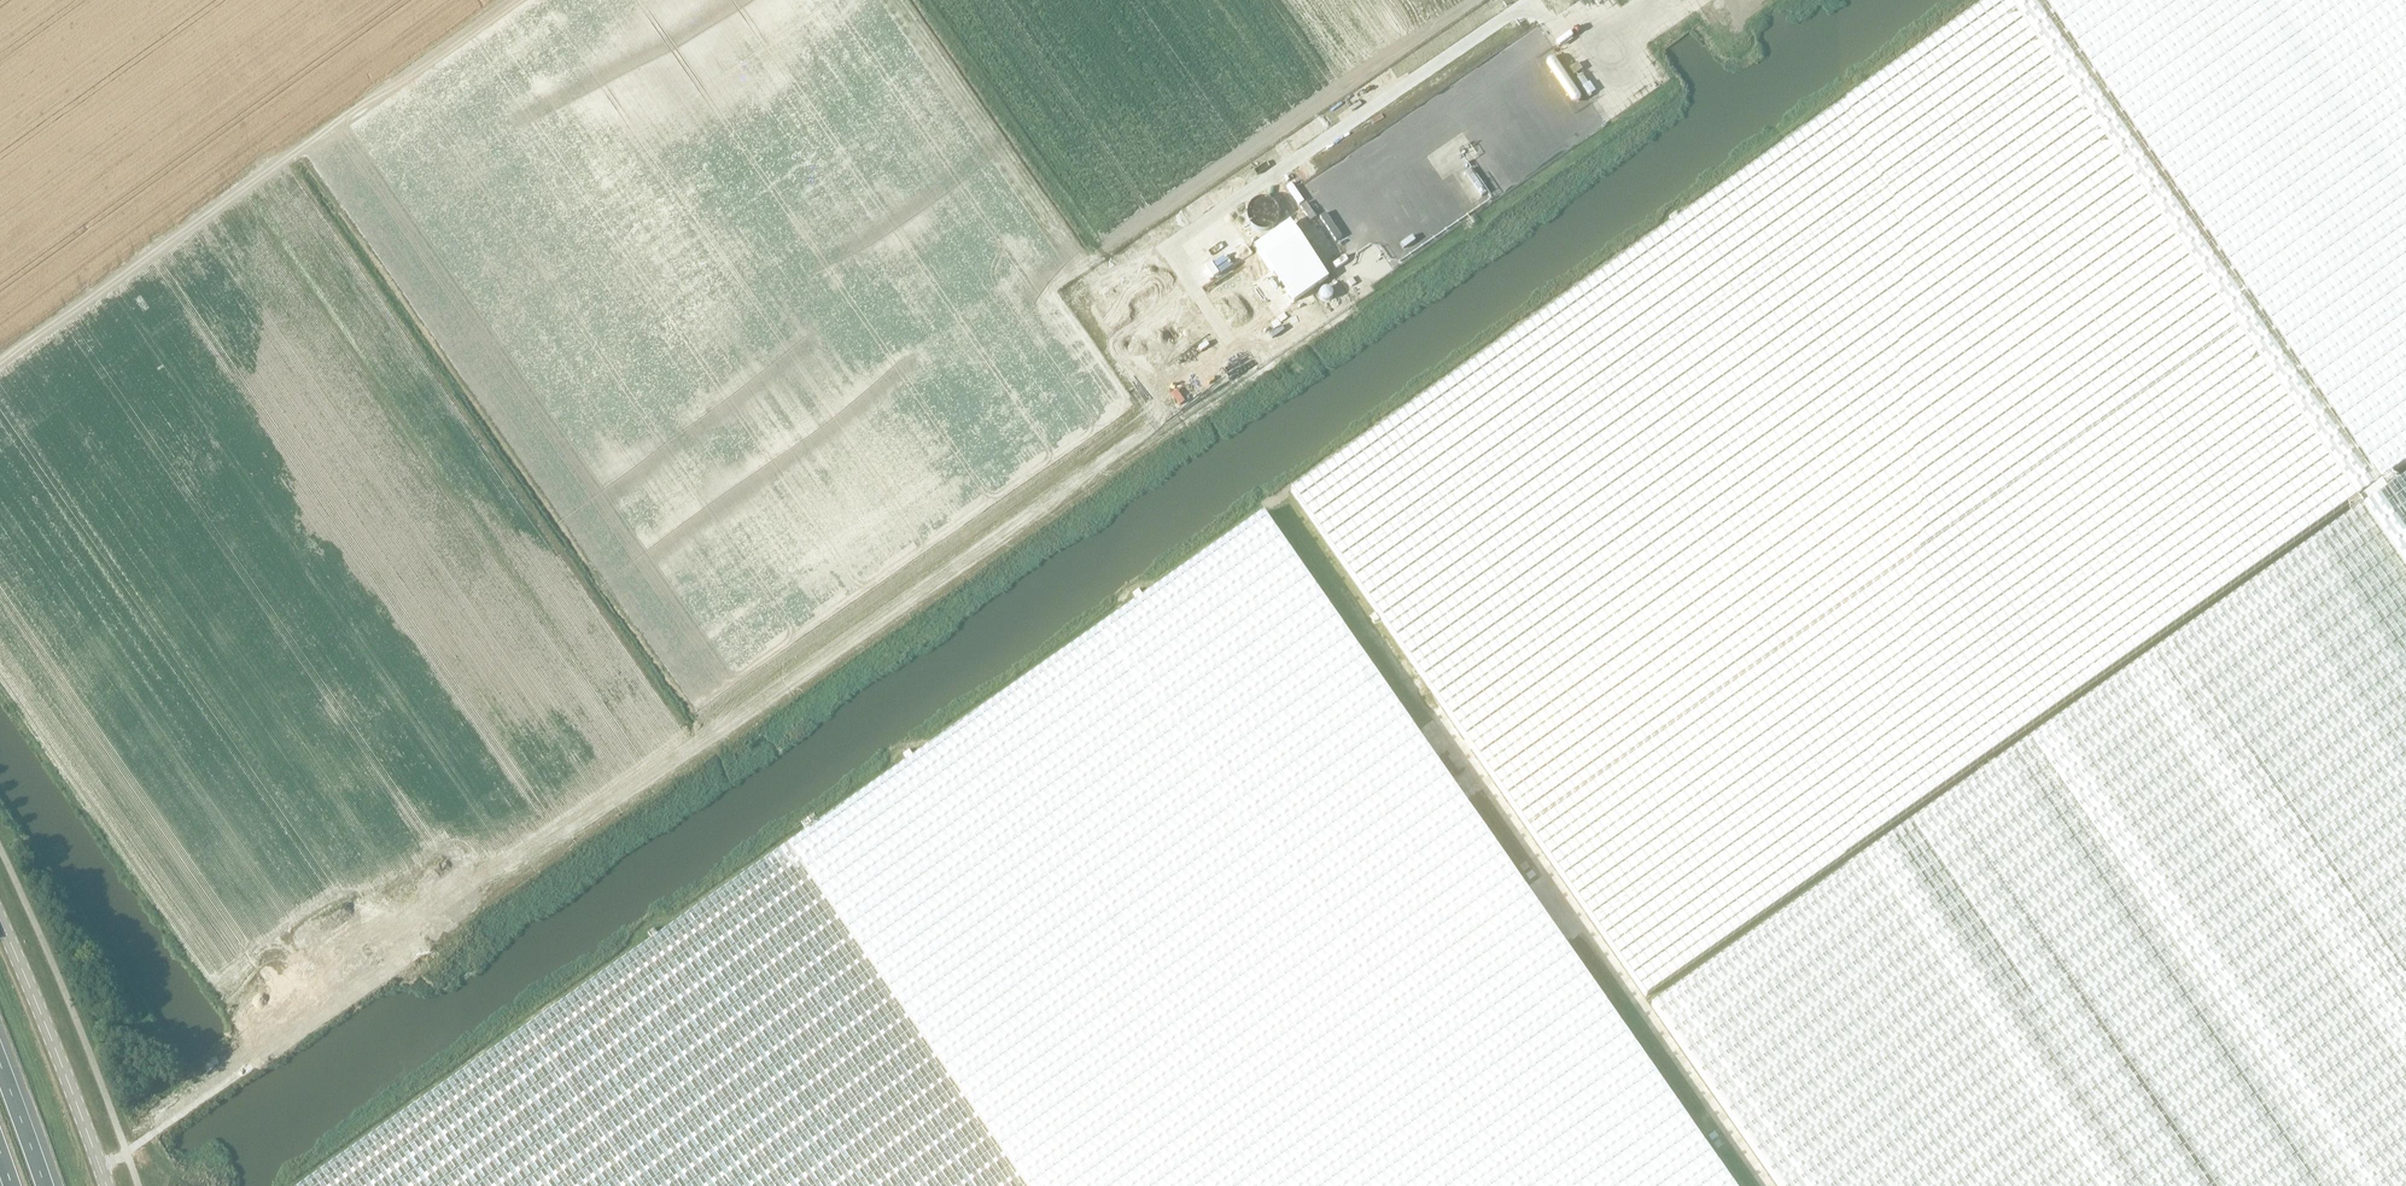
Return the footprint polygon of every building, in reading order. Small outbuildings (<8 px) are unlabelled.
[(1291,491),(1778,1185),(2405,1185),(2405,566),(2010,0),(1991,0),(1291,491)] [(2405,566),(2405,477),(2389,489),(2382,480),(2405,464),(2405,0),(2010,0),(2405,566)] [(1290,223),(1254,248),(1301,316),(1337,291),(1290,223)] [(304,1185),(1734,1185),(1260,511),(304,1185)]
